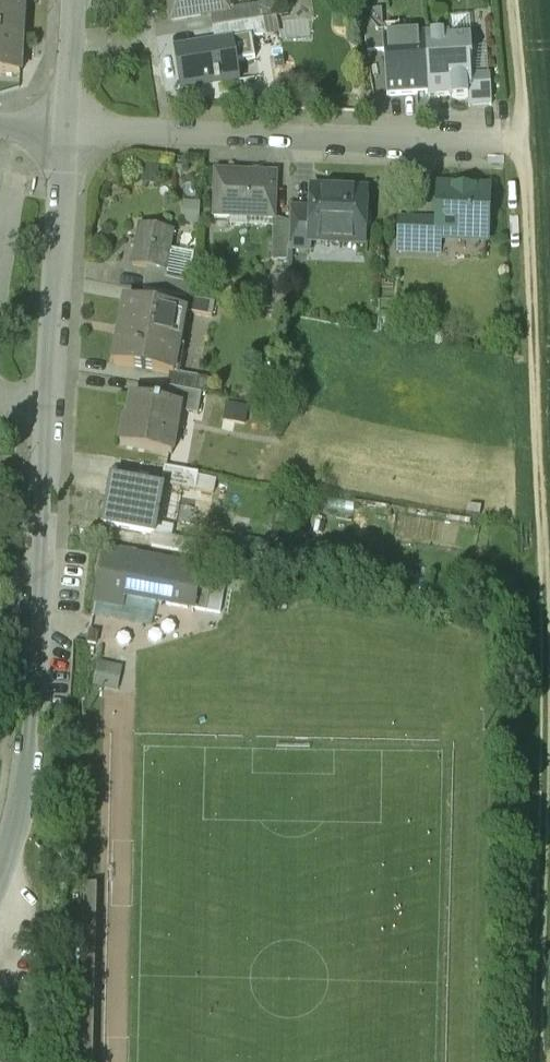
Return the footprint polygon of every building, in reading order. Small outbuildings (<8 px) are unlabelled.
[(21,37),(24,0),(0,0),(0,36),(21,37)] [(172,22),(211,17),(228,14),(228,11),(226,0),(169,0),(172,22)] [(292,22),(314,18),(311,0),(288,0),(292,22)] [(245,9),(247,23),(285,17),(282,3),(245,9)] [(211,17),(212,28),(247,23),(245,9),(228,11),(228,14),(211,17)] [(212,28),(215,44),(233,41),(263,36),(260,21),(247,23),(212,28)] [(448,34),(425,35),(429,98),(450,97),(450,100),(468,98),(470,98),(469,78),(471,78),(471,77),(470,61),(472,60),(471,37),(449,38),(448,34)] [(391,100),(429,98),(425,35),(387,37),(391,100)] [(21,37),(0,36),(0,74),(19,75),(21,37)] [(215,44),(177,50),(183,89),(239,80),(233,41),(215,44)] [(490,76),(471,77),(471,78),(469,78),(470,98),(468,98),(469,108),(492,107),(490,76)] [(276,175),(216,173),(215,218),(274,220),(276,175)] [(365,212),(366,193),(313,191),(312,210),(311,242),(312,242),(364,244),(364,235),(370,229),(371,218),(365,212)] [(484,238),(486,193),(442,191),(441,225),(441,237),(442,237),(484,238)] [(201,226),(201,204),(185,203),(184,226),(201,226)] [(311,242),(312,210),(290,210),(289,224),(288,249),(312,250),(312,242),(311,242)] [(289,224),(274,218),(273,261),(288,261),(288,249),(289,224)] [(441,237),(441,225),(402,223),(401,250),(441,251),(442,237),(441,237)] [(174,233),(139,227),(132,267),(166,273),(174,233)] [(148,270),(146,276),(191,284),(195,254),(171,250),(166,273),(148,270)] [(146,276),(143,291),(188,299),(191,284),(146,276)] [(188,299),(186,311),(211,317),(213,303),(188,299)] [(178,310),(125,301),(113,366),(172,376),(174,377),(175,374),(180,346),(171,344),(178,310)] [(172,376),(170,389),(201,395),(205,396),(207,380),(175,374),(174,377),(172,376)] [(162,388),(160,402),(176,405),(175,412),(197,416),(201,395),(170,389),(162,388)] [(160,402),(131,397),(127,422),(124,421),(120,447),(167,455),(175,412),(176,405),(160,402)] [(198,474),(165,468),(162,486),(194,492),(198,474)] [(161,494),(114,485),(106,526),(153,535),(161,494)] [(201,570),(105,552),(96,604),(122,609),(124,598),(206,613),(211,587),(198,585),(201,570)] [(97,686),(122,689),(124,665),(100,662),(97,686)]
